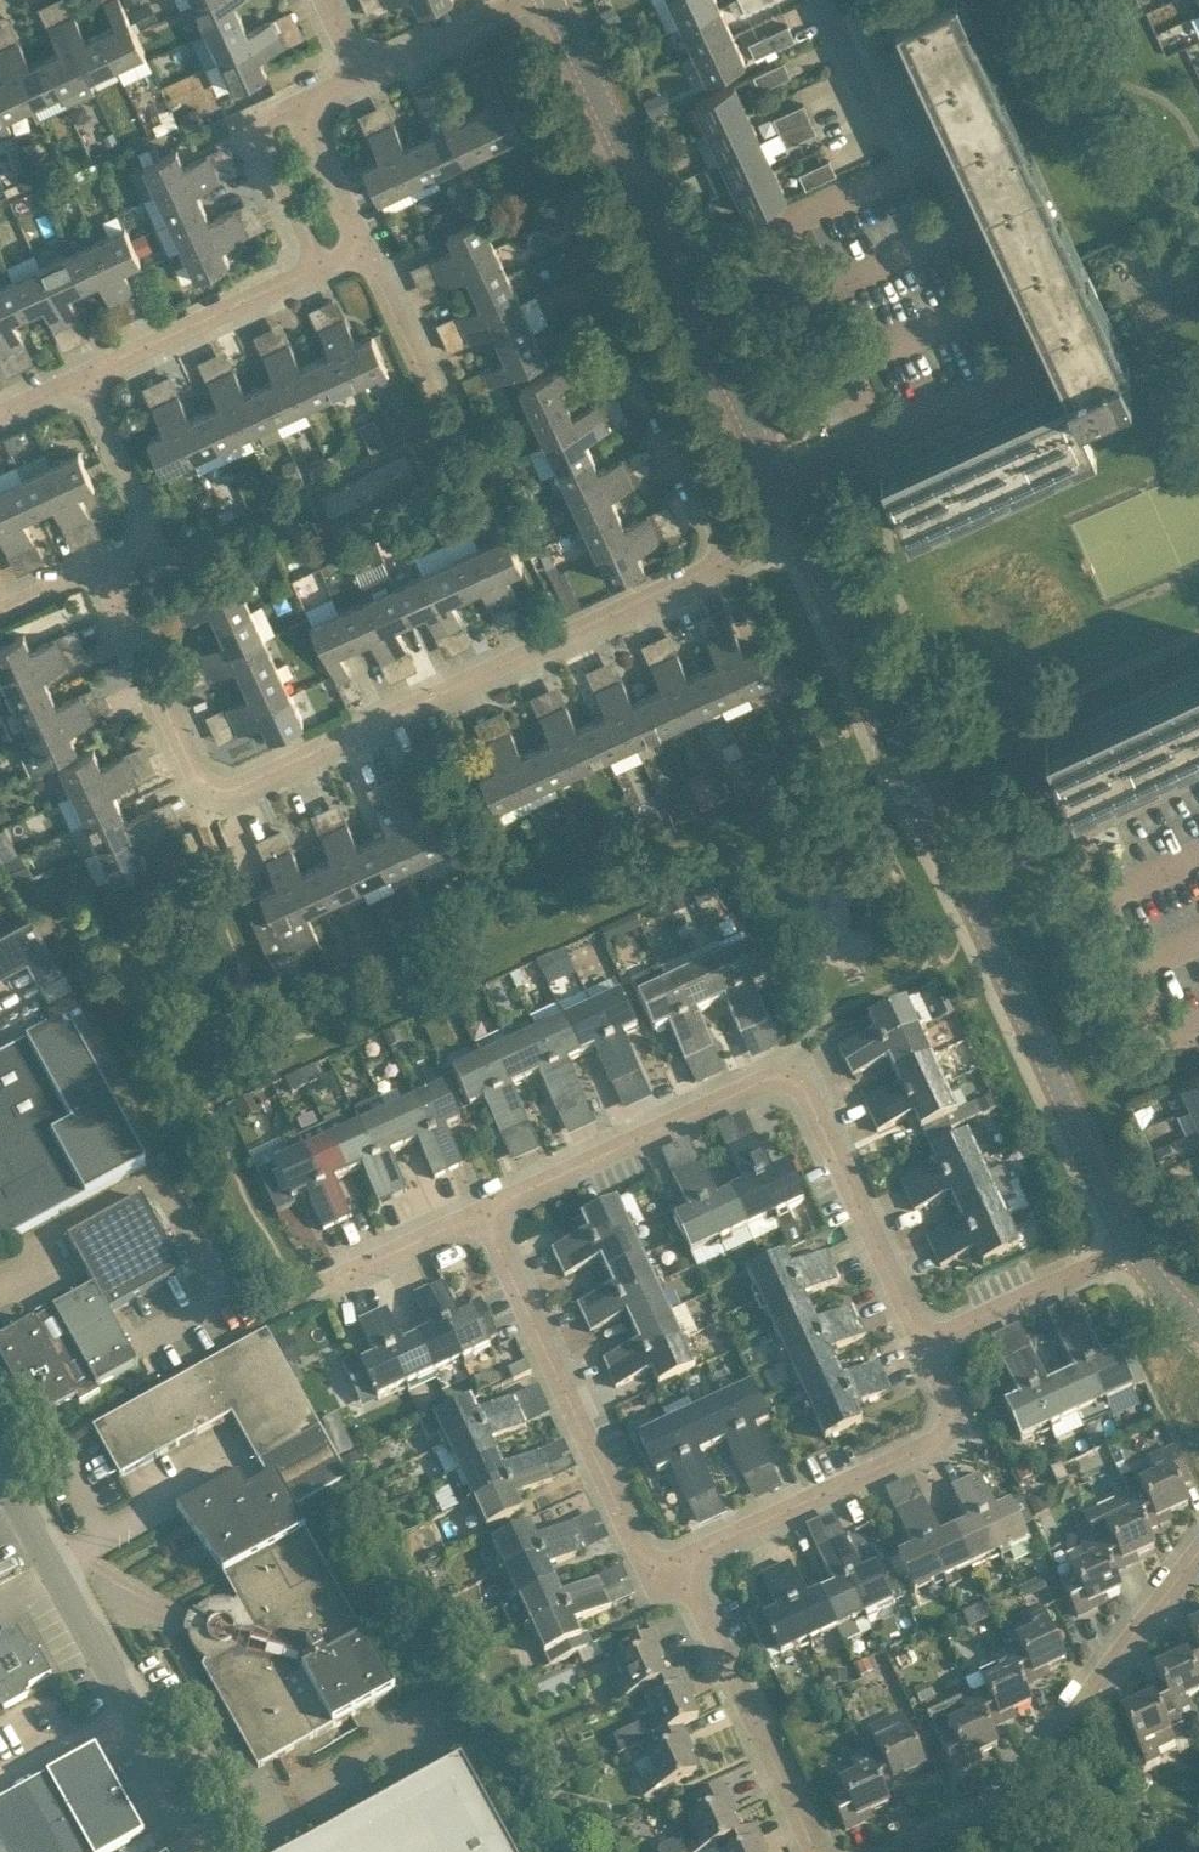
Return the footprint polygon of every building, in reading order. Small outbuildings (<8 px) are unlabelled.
[(102,30),(117,63),(145,50),(122,0),(105,0),(116,23),(102,30)] [(208,30),(241,15),(234,0),(200,0),(195,2),(208,30)] [(420,9),(440,0),(416,0),(420,9)] [(680,23),(719,5),(717,0),(669,0),(680,23)] [(744,10),(765,0),(739,0),(744,10)] [(926,76),(1068,382),(1066,383),(1068,387),(881,473),(906,525),(1092,439),(1077,408),(1119,389),(1108,365),(1128,356),(964,0),(924,0),(897,13),(926,76)] [(154,18),(147,3),(130,11),(137,26),(154,18)] [(615,3),(600,9),(607,23),(622,17),(615,3)] [(719,5),(680,23),(693,50),(732,32),(719,5)] [(75,14),(63,19),(89,76),(117,63),(102,30),(86,37),(75,14)] [(248,30),(241,15),(208,30),(221,58),(278,32),(272,19),(248,30)] [(61,49),(46,56),(61,89),(68,103),(95,90),(89,76),(63,19),(50,25),(61,49)] [(788,23),(757,38),(763,52),(795,37),(788,23)] [(284,44),(278,32),(221,58),(234,86),(267,71),(260,55),(284,44)] [(746,61),(732,32),(693,50),(707,79),(746,61)] [(19,39),(7,45),(33,102),(61,89),(46,56),(30,63),(19,39)] [(0,77),(0,104),(5,115),(33,102),(7,45),(0,48),(0,64),(5,75),(0,77)] [(784,60),(753,75),(759,89),(791,74),(784,60)] [(477,112),(492,145),(520,132),(493,75),(480,81),(491,105),(477,112)] [(734,83),(694,101),(707,130),(747,111),(734,83)] [(665,108),(657,91),(643,98),(651,114),(665,108)] [(464,158),(492,145),(477,112),(461,119),(450,95),(437,101),(464,158)] [(436,171),(464,158),(437,101),(425,107),(436,131),(420,138),(436,171)] [(804,102),(773,117),(779,131),(810,116),(804,102)] [(179,114),(186,130),(206,121),(199,105),(179,114)] [(707,130),(720,158),(761,139),(747,111),(707,130)] [(810,116),(779,131),(786,145),(817,130),(810,116)] [(381,127),(408,184),(409,184),(415,197),(442,185),(435,171),(436,171),(420,138),(405,144),(395,121),(381,127)] [(380,197),(408,184),(381,127),(369,133),(380,157),(364,164),(380,197)] [(113,131),(105,134),(108,143),(117,139),(113,131)] [(718,193),(733,186),(774,167),(761,139),(720,158),(704,165),(718,193)] [(145,163),(158,157),(152,144),(139,150),(145,163)] [(158,191),(214,165),(208,152),(184,163),(177,148),(169,151),(158,157),(145,163),(158,191)] [(57,161),(47,150),(35,162),(45,172),(57,161)] [(560,167),(555,154),(553,151),(542,156),(549,172),(560,167)] [(830,158),(798,173),(805,187),(836,172),(830,158)] [(171,219),(203,204),(196,189),(220,178),(214,165),(158,191),(170,217),(171,219)] [(787,196),(774,167),(733,186),(746,215),(787,196)] [(18,186),(33,180),(28,169),(13,175),(18,186)] [(692,204),(702,201),(698,192),(689,196),(692,204)] [(715,212),(708,198),(698,203),(704,217),(715,212)] [(171,219),(184,247),(241,222),(234,208),(210,219),(203,204),(171,219)] [(590,218),(583,204),(569,211),(575,225),(590,218)] [(481,216),(471,221),(449,231),(456,247),(432,258),(438,271),(495,244),(481,216)] [(241,222),(184,247),(197,275),(229,260),(222,244),(246,233),(241,222)] [(125,225),(97,238),(123,295),(136,289),(124,265),(140,258),(139,255),(131,239),(125,225)] [(417,232),(422,242),(433,237),(428,227),(417,232)] [(131,239),(139,255),(153,248),(145,232),(131,239)] [(69,251),(84,284),(99,277),(110,301),(123,295),(97,238),(69,251)] [(609,258),(600,240),(586,246),(595,265),(609,258)] [(495,244),(438,271),(444,283),(468,272),(475,287),(508,272),(495,244)] [(33,251),(8,262),(12,270),(37,259),(33,251)] [(69,291),(84,284),(69,251),(41,264),(67,321),(80,315),(69,291)] [(13,277),(28,310),(44,303),(55,327),(67,321),(41,264),(13,277)] [(508,272),(475,287),(482,302),(458,313),(464,326),(521,300),(508,272)] [(0,283),(0,322),(11,347),(25,341),(13,317),(28,310),(13,277),(0,283)] [(1198,278),(1174,289),(1177,295),(1185,312),(1185,313),(1198,307),(1198,280),(1198,278)] [(521,300),(464,326),(470,339),(494,328),(501,343),(534,328),(521,300)] [(360,379),(366,376),(388,366),(372,333),(356,340),(346,316),(333,322),(360,379)] [(11,347),(0,322),(0,352),(11,347)] [(360,379),(333,322),(320,328),(331,352),(317,359),(332,392),(360,379)] [(490,382),(513,372),(528,365),(547,356),(534,328),(501,343),(508,358),(484,369),(490,382)] [(332,392),(317,359),(301,366),(290,342),(278,348),(304,405),(332,392)] [(304,405),(278,348),(265,354),(276,378),(261,385),(276,418),(304,405)] [(521,384),(534,412),(566,397),(559,383),(583,372),(577,358),(555,368),(521,384)] [(276,418),(261,385),(246,392),(235,368),(222,374),(248,431),(276,418)] [(248,431),(222,374),(209,380),(220,403),(205,411),(220,443),(248,431)] [(617,389),(602,396),(613,422),(628,415),(617,389)] [(220,443),(205,411),(190,417),(179,393),(166,400),(192,456),(220,443)] [(534,412),(547,440),(603,414),(597,402),(573,413),(566,397),(534,412)] [(192,456),(166,400),(154,405),(165,429),(149,436),(164,469),(192,456)] [(501,413),(489,419),(494,429),(506,424),(501,413)] [(559,468),(592,453),(585,438),(609,427),(603,414),(547,440),(559,468)] [(19,429),(5,436),(11,449),(25,442),(19,429)] [(380,429),(365,436),(371,449),(386,442),(380,429)] [(626,451),(634,478),(652,473),(644,445),(626,451)] [(346,463),(339,448),(328,453),(335,468),(346,463)] [(80,450),(52,463),(78,519),(90,513),(79,490),(95,482),(80,450)] [(559,468),(572,496),(629,470),(623,457),(599,468),(592,453),(559,468)] [(305,482),(301,475),(297,466),(295,461),(294,457),(282,462),(284,466),(281,467),(281,468),(283,473),(287,482),(288,483),(289,482),(292,488),(303,483),(305,482)] [(65,525),(78,519),(52,463),(23,476),(39,509),(53,501),(65,525)] [(635,482),(629,470),(572,496),(585,524),(618,509),(611,494),(635,482)] [(39,509),(23,476),(0,486),(0,498),(22,545),(35,539),(23,516),(39,509)] [(263,489),(268,499),(276,495),(272,485),(263,489)] [(213,501),(208,490),(197,495),(202,506),(213,501)] [(228,497),(221,495),(214,498),(219,509),(231,504),(228,497)] [(22,545),(0,498),(0,531),(9,551),(22,545)] [(462,514),(458,505),(445,510),(449,520),(462,514)] [(625,524),(618,509),(585,524),(598,552),(655,526),(649,513),(625,524)] [(411,538),(421,534),(416,524),(407,528),(411,538)] [(598,552),(601,558),(611,580),(627,573),(644,565),(636,549),(660,538),(655,526),(598,552)] [(508,532),(480,545),(506,601),(518,596),(507,572),(523,565),(508,532)] [(493,607),(506,601),(480,545),(452,558),(467,590),(482,584),(493,607)] [(451,598),(467,590),(452,558),(424,571),(450,627),(463,621),(451,598)] [(631,582),(648,574),(644,565),(627,573),(631,582)] [(396,623),(411,616),(396,584),(390,571),(362,584),(368,596),(394,653),(407,647),(396,623)] [(424,571),(396,584),(411,616),(426,609),(437,633),(450,627),(424,571)] [(253,607),(240,579),(203,596),(181,606),(188,619),(212,608),(218,623),(253,607)] [(382,659),(394,653),(368,596),(340,609),(355,642),(371,635),(382,659)] [(202,649),(207,662),(265,636),(253,607),(218,623),(226,638),(202,649)] [(312,622),(328,657),(338,679),(351,673),(340,649),(355,642),(340,609),(312,622)] [(733,626),(721,631),(748,688),(776,675),(760,642),(744,650),(733,626)] [(720,701),(748,688),(721,631),(708,637),(719,661),(704,668),(720,701)] [(5,676),(61,649),(55,637),(32,648),(24,632),(0,644),(0,666),(5,676)] [(237,664),(244,679),(278,664),(265,636),(207,662),(213,675),(237,664)] [(61,649),(5,676),(0,678),(0,709),(1,712),(17,704),(50,688),(44,673),(67,662),(61,649)] [(692,714),(720,701),(704,668),(689,675),(678,651),(665,657),(692,714)] [(664,727),(692,714),(665,657),(652,663),(663,687),(649,694),(664,727)] [(234,718),(291,692),(278,664),(244,679),(251,694),(228,705),(234,718)] [(1046,738),(1070,790),(1198,731),(1198,667),(1046,738)] [(636,740),(664,727),(649,694),(633,701),(622,677),(609,683),(636,740)] [(608,753),(636,740),(609,683),(597,689),(608,713),(593,720),(608,753)] [(50,688),(17,704),(30,732),(87,705),(81,692),(58,704),(50,688)] [(291,692),(234,718),(239,730),(263,719),(271,735),(304,720),(291,692)] [(554,709),(580,766),(608,753),(593,720),(578,727),(567,703),(554,709)] [(93,718),(87,705),(30,732),(16,739),(22,753),(37,747),(43,761),(77,745),(69,729),(93,718)] [(552,739),(537,746),(553,779),(580,766),(554,709),(541,715),(552,739)] [(525,792),(553,779),(537,746),(522,753),(511,729),(498,735),(525,792)] [(497,805),(525,792),(498,735),(486,741),(497,764),(481,772),(497,805)] [(94,747),(61,763),(74,791),(131,764),(125,752),(101,763),(94,747)] [(747,764),(743,755),(732,760),(736,769),(747,764)] [(137,777),(131,764),(74,791),(87,819),(121,803),(113,788),(137,777)] [(700,808),(716,800),(702,769),(686,777),(700,808)] [(752,771),(741,777),(746,787),(757,781),(752,771)] [(679,817),(699,807),(690,790),(671,800),(679,817)] [(391,801),(417,858),(445,844),(430,812),(414,819),(403,795),(391,801)] [(11,814),(3,796),(0,798),(0,819),(11,814)] [(389,871),(417,858),(391,801),(378,807),(389,831),(374,838),(389,871)] [(121,803),(87,819),(100,847),(157,821),(151,808),(128,818),(121,803)] [(661,813),(648,820),(654,831),(667,824),(661,813)] [(630,842),(645,835),(638,817),(623,824),(630,842)] [(163,833),(157,821),(100,847),(113,875),(146,860),(139,844),(163,833)] [(348,821),(335,827),(361,883),(389,871),(374,838),(359,845),(348,821)] [(318,864),(333,896),(361,883),(335,827),(322,833),(333,856),(318,864)] [(591,840),(599,856),(617,847),(609,831),(591,840)] [(14,841),(0,847),(0,852),(2,857),(18,850),(14,841)] [(292,847),(279,853),(305,909),(333,896),(318,864),(303,871),(292,847)] [(21,850),(3,859),(10,872),(27,863),(21,850)] [(262,889),(267,901),(249,909),(272,957),(289,949),(277,922),(305,909),(279,853),(267,858),(278,882),(262,889)] [(541,861),(548,878),(562,872),(555,854),(541,861)] [(509,876),(504,881),(505,888),(510,893),(516,893),(521,888),(521,880),(516,876),(509,876)] [(698,907),(712,900),(705,886),(695,891),(691,892),(698,907)] [(485,891),(463,901),(471,917),(493,907),(485,891)] [(671,918),(687,910),(681,897),(665,905),(671,918)] [(35,914),(44,931),(57,924),(48,907),(35,914)] [(655,910),(654,915),(656,919),(661,921),(666,918),(668,913),(665,908),(660,907),(655,910)] [(39,976),(50,997),(72,984),(61,964),(62,963),(44,931),(35,914),(33,911),(0,929),(0,973),(28,957),(39,976)] [(415,925),(401,932),(408,948),(423,941),(415,925)] [(47,934),(54,947),(63,942),(56,929),(47,934)] [(717,945),(716,945),(755,1031),(769,1024),(753,989),(767,982),(745,934),(718,947),(717,945)] [(689,959),(694,971),(711,1008),(725,1001),(742,1037),(755,1031),(716,945),(689,959)] [(554,956),(536,964),(542,976),(559,968),(554,956)] [(353,973),(346,959),(332,965),(339,980),(353,973)] [(666,984),(665,985),(659,971),(633,983),(639,997),(638,997),(655,1034),(670,1027),(686,1063),(700,1057),(666,984)] [(694,971),(666,984),(700,1057),(714,1050),(697,1014),(711,1008),(694,971)] [(526,985),(520,972),(510,976),(517,989),(526,985)] [(289,999),(290,999),(309,989),(307,985),(285,976),(281,978),(279,979),(289,999)] [(622,994),(619,996),(613,983),(586,996),(626,1080),(640,1074),(624,1038),(638,1031),(622,994)] [(71,988),(46,1002),(52,1013),(77,998),(71,988)] [(626,1080),(586,996),(558,1008),(582,1057),(596,1050),(613,1086),(626,1080)] [(953,1014),(946,1000),(935,1006),(941,1019),(953,1014)] [(840,1050),(846,1064),(919,1030),(906,1001),(869,1018),(876,1033),(840,1050)] [(582,1057),(558,1008),(558,1007),(530,1020),(537,1035),(570,1106),(585,1099),(568,1063),(582,1057)] [(146,1165),(68,1022),(0,1059),(0,1240),(3,1244),(146,1165)] [(919,1030),(846,1064),(853,1077),(889,1061),(895,1075),(932,1058),(919,1030)] [(402,1042),(397,1032),(387,1037),(392,1047),(402,1042)] [(510,1048),(509,1048),(502,1033),(475,1046),(515,1131),(529,1125),(513,1089),(526,1083),(510,1048)] [(570,1106),(537,1035),(510,1048),(526,1083),(540,1076),(557,1112),(570,1106)] [(515,1131),(475,1046),(474,1047),(481,1061),(454,1074),(460,1087),(470,1109),(485,1102),(501,1138),(515,1131)] [(865,1105),(871,1119),(944,1085),(932,1058),(895,1075),(901,1088),(865,1105)] [(300,1073),(307,1088),(322,1081),(316,1067),(315,1066),(300,1073)] [(292,1095),(307,1088),(300,1073),(285,1080),(292,1095)] [(1194,1102),(1198,1099),(1198,1073),(1183,1080),(1194,1102)] [(944,1085),(871,1119),(878,1133),(914,1116),(921,1131),(922,1130),(957,1113),(944,1085)] [(461,1124),(451,1102),(445,1089),(416,1102),(450,1173),(463,1166),(446,1130),(461,1124)] [(991,1097),(977,1102),(983,1115),(997,1109),(998,1109),(992,1096),(991,1097)] [(254,1097),(235,1105),(242,1123),(261,1115),(254,1097)] [(416,1102),(404,1107),(388,1114),(405,1150),(418,1143),(435,1179),(450,1173),(416,1102)] [(927,1141),(981,1116),(976,1105),(957,1113),(922,1130),(927,1141)] [(405,1150),(388,1114),(387,1115),(360,1127),(394,1198),(407,1192),(391,1156),(405,1150)] [(932,1153),(955,1142),(951,1133),(982,1118),(981,1116),(927,1141),(932,1153)] [(902,1184),(909,1199),(981,1164),(977,1154),(992,1147),(985,1131),(1004,1122),(1003,1120),(968,1136),(961,1139),(955,1142),(932,1153),(938,1168),(902,1184)] [(332,1140),(326,1127),(299,1139),(298,1140),(338,1224),(352,1218),(335,1182),(349,1175),(332,1140)] [(332,1140),(349,1175),(363,1169),(380,1205),(394,1198),(360,1127),(332,1140)] [(338,1224),(298,1140),(299,1139),(297,1134),(283,1140),(291,1159),(258,1174),(277,1214),(297,1205),(295,1201),(307,1195),(324,1231),(338,1224)] [(756,1138),(740,1145),(774,1218),(781,1233),(796,1225),(789,1210),(804,1203),(787,1167),(773,1174),(756,1138)] [(1160,1161),(1176,1154),(1170,1142),(1154,1149),(1160,1161)] [(774,1218),(740,1145),(728,1151),(745,1187),(730,1194),(747,1230),(774,1218)] [(156,1160),(162,1170),(171,1164),(166,1155),(156,1160)] [(171,1164),(162,1170),(169,1182),(178,1176),(171,1164)] [(700,1164),(685,1171),(719,1243),(747,1230),(730,1194),(717,1200),(700,1164)] [(951,1195),(957,1209),(1009,1185),(1002,1170),(987,1177),(981,1164),(909,1199),(915,1212),(951,1195)] [(692,1256),(719,1243),(685,1171),(672,1176),(689,1212),(675,1219),(680,1231),(684,1239),(692,1256)] [(928,1240),(934,1253),(1006,1219),(1002,1210),(1014,1204),(1007,1188),(1010,1187),(1009,1185),(957,1209),(964,1223),(928,1240)] [(552,1250),(559,1265),(644,1225),(633,1200),(629,1198),(618,1203),(618,1202),(581,1219),(588,1233),(552,1250)] [(38,1421),(77,1399),(80,1404),(101,1393),(98,1388),(138,1366),(110,1314),(184,1273),(143,1199),(68,1240),(69,1240),(95,1288),(49,1313),(47,1309),(37,1314),(40,1318),(0,1340),(0,1352),(38,1421)] [(1020,1249),(1013,1234),(1026,1228),(1020,1216),(1007,1221),(1006,1219),(934,1253),(941,1268),(977,1251),(984,1266),(1020,1249)] [(1053,1223),(1041,1228),(1048,1244),(1060,1239),(1053,1223)] [(644,1259),(631,1231),(644,1225),(559,1265),(565,1278),(601,1261),(608,1277),(644,1259)] [(680,1231),(670,1236),(673,1244),(684,1239),(680,1231)] [(764,1265),(774,1260),(770,1252),(760,1256),(764,1265)] [(747,1273),(761,1301),(833,1266),(827,1253),(791,1270),(784,1256),(774,1260),(764,1265),(747,1273)] [(762,1266),(764,1265),(760,1257),(744,1265),(747,1273),(749,1272),(762,1266)] [(578,1305),(585,1321),(657,1286),(644,1259),(608,1277),(614,1289),(578,1305)] [(840,1281),(833,1266),(761,1301),(773,1328),(810,1311),(804,1298),(840,1281)] [(489,1350),(473,1313),(459,1319),(443,1283),(428,1290),(462,1362),(489,1350)] [(670,1314),(657,1286),(585,1321),(591,1333),(627,1317),(634,1332),(670,1314)] [(431,1332),(417,1339),(434,1376),(462,1362),(428,1290),(415,1296),(431,1332)] [(470,1306),(473,1313),(489,1350),(491,1349),(488,1343),(499,1339),(481,1301),(470,1306)] [(434,1376),(417,1339),(404,1345),(387,1309),(373,1315),(407,1388),(434,1376)] [(773,1328),(787,1357),(859,1322),(853,1309),(817,1326),(810,1311),(773,1328)] [(604,1361),(611,1376),(682,1342),(670,1314),(634,1332),(640,1344),(604,1361)] [(360,1358),(359,1358),(379,1402),(407,1388),(373,1315),(359,1322),(376,1358),(362,1364),(360,1358)] [(787,1357),(799,1383),(836,1366),(830,1353),(866,1337),(859,1322),(787,1357)] [(1106,1403),(1133,1390),(1145,1385),(1125,1342),(1113,1347),(1116,1354),(1103,1360),(1086,1324),(1072,1330),(1106,1403)] [(1078,1416),(1106,1403),(1072,1330),(1058,1337),(1075,1373),(1061,1379),(1078,1416)] [(187,1634),(187,1635),(187,1636),(189,1636),(189,1641),(191,1647),(194,1652),(197,1656),(201,1660),(206,1663),(203,1669),(231,1719),(368,1643),(295,1511),(349,1481),(267,1334),(94,1430),(121,1479),(232,1417),(269,1482),(247,1494),(239,1480),(177,1515),(229,1585),(237,1600),(235,1604),(230,1602),(225,1601),(220,1601),(214,1602),(209,1604),(204,1606),(200,1609),(196,1613),(194,1612),(194,1614),(196,1615),(190,1634),(187,1634)] [(286,1367),(299,1361),(288,1341),(275,1348),(279,1355),(286,1367)] [(695,1370),(682,1342),(611,1376),(617,1389),(653,1372),(659,1387),(695,1370)] [(742,1358),(752,1354),(748,1344),(737,1348),(742,1358)] [(1031,1350),(1016,1357),(1049,1429),(1078,1416),(1061,1379),(1047,1386),(1031,1350)] [(1005,1406),(1015,1428),(1022,1442),(1049,1429),(1016,1357),(1003,1363),(1019,1399),(1005,1406)] [(379,1402),(359,1358),(342,1366),(362,1409),(379,1402)] [(532,1373),(526,1362),(509,1370),(514,1381),(532,1373)] [(799,1383),(812,1411),(885,1378),(879,1364),(843,1381),(836,1366),(799,1383)] [(510,1395),(535,1385),(531,1375),(506,1385),(510,1395)] [(885,1378),(812,1411),(826,1440),(862,1423),(855,1409),(892,1392),(885,1378)] [(722,1400),(756,1473),(771,1466),(754,1430),(769,1423),(752,1386),(722,1400)] [(642,1399),(645,1405),(651,1408),(657,1405),(652,1395),(642,1399)] [(432,1453),(432,1455),(521,1413),(514,1399),(478,1415),(471,1401),(452,1410),(436,1417),(419,1425),(421,1428),(428,1443),(442,1436),(447,1446),(432,1453)] [(436,1417),(452,1410),(446,1399),(430,1406),(436,1417)] [(756,1473),(722,1400),(695,1413),(712,1449),(727,1442),(743,1478),(756,1473)] [(667,1418),(693,1410),(690,1401),(664,1409),(667,1418)] [(982,1418),(991,1438),(1004,1432),(995,1412),(982,1418)] [(521,1413),(432,1455),(445,1481),(497,1456),(491,1443),(527,1426),(521,1413)] [(668,1425),(701,1498),(716,1491),(699,1455),(712,1449),(695,1413),(668,1425)] [(668,1425),(662,1428),(640,1439),(657,1475),(671,1468),(688,1504),(701,1498),(668,1425)] [(339,1457),(352,1451),(347,1439),(334,1445),(339,1457)] [(1174,1447),(1174,1448),(1163,1453),(1180,1488),(1191,1482),(1174,1447)] [(1142,1488),(1129,1494),(1147,1532),(1165,1523),(1163,1518),(1188,1506),(1180,1488),(1163,1453),(1151,1459),(1158,1473),(1139,1482),(1142,1488)] [(357,1454),(342,1461),(346,1470),(361,1463),(357,1454)] [(473,1502),(473,1503),(546,1468),(540,1454),(504,1471),(497,1456),(445,1481),(458,1509),(473,1502)] [(1029,1467),(1016,1473),(1021,1484),(1034,1478),(1029,1467)] [(546,1468),(473,1503),(486,1531),(523,1513),(517,1498),(553,1482),(546,1468)] [(1069,1483),(1063,1468),(1050,1473),(1056,1489),(1069,1483)] [(966,1482),(999,1554),(1028,1541),(1022,1529),(1011,1505),(997,1512),(980,1476),(966,1482)] [(999,1554),(966,1482),(952,1489),(969,1525),(954,1532),(971,1568),(999,1554)] [(1085,1515),(1089,1525),(1113,1575),(1132,1566),(1129,1560),(1154,1548),(1147,1532),(1129,1494),(1116,1500),(1085,1515)] [(1035,1518),(1051,1512),(1045,1497),(1029,1503),(1035,1518)] [(1011,1505),(1022,1529),(1033,1523),(1022,1500),(1011,1505)] [(971,1568),(954,1532),(941,1538),(924,1502),(910,1508),(944,1580),(971,1568)] [(944,1580),(910,1508),(896,1514),(913,1551),(899,1557),(915,1593),(944,1580)] [(385,1522),(375,1528),(384,1542),(394,1536),(385,1522)] [(492,1544),(505,1572),(579,1538),(572,1524),(536,1541),(530,1527),(492,1544)] [(1113,1575),(1089,1525),(1077,1531),(1084,1547),(1066,1555),(1075,1574),(1061,1581),(1078,1618),(1098,1608),(1095,1603),(1121,1591),(1113,1575)] [(505,1572),(519,1600),(556,1582),(549,1569),(585,1552),(579,1538),(505,1572)] [(862,1574),(845,1538),(831,1545),(865,1617),(893,1603),(905,1598),(888,1562),(862,1574)] [(834,1587),(819,1594),(836,1630),(837,1630),(844,1644),(860,1636),(853,1622),(865,1617),(831,1545),(817,1551),(834,1587)] [(775,1571),(809,1643),(836,1630),(819,1594),(806,1600),(790,1564),(775,1571)] [(762,1612),(760,1613),(781,1656),(809,1643),(775,1571),(762,1577),(779,1613),(765,1619),(762,1612)] [(1031,1584),(1035,1595),(1047,1590),(1042,1579),(1031,1584)] [(519,1600),(519,1601),(500,1609),(509,1630),(529,1621),(532,1627),(604,1593),(598,1580),(562,1597),(556,1582),(519,1600)] [(437,1598),(428,1586),(418,1593),(427,1605),(437,1598)] [(611,1608),(604,1593),(532,1627),(545,1655),(541,1656),(542,1658),(545,1656),(588,1636),(588,1635),(581,1638),(575,1624),(611,1608)] [(426,1612),(437,1636),(457,1627),(445,1603),(426,1612)] [(993,1619),(986,1604),(963,1615),(970,1630),(993,1619)] [(1006,1651),(1024,1688),(1042,1679),(1040,1674),(1065,1662),(1040,1608),(1027,1614),(1035,1629),(1017,1638),(1020,1644),(1006,1651)] [(748,1618),(769,1661),(769,1662),(781,1656),(760,1613),(748,1618)] [(1189,1628),(1197,1644),(1198,1648),(1198,1623),(1189,1628)] [(648,1689),(666,1680),(655,1655),(661,1653),(651,1633),(629,1643),(615,1650),(622,1661),(616,1664),(624,1681),(606,1690),(614,1705),(648,1689)] [(588,1636),(545,1656),(550,1667),(593,1647),(588,1636)] [(5,1710),(28,1697),(25,1691),(52,1675),(39,1652),(33,1656),(23,1639),(22,1637),(0,1649),(0,1703),(1,1702),(5,1710)] [(368,1643),(231,1719),(259,1769),(395,1693),(368,1643)] [(1198,1691),(1198,1648),(1197,1644),(1179,1653),(1181,1658),(1156,1670),(1164,1687),(1188,1740),(1189,1740),(1186,1735),(1196,1731),(1191,1720),(1194,1718),(1185,1698),(1198,1691)] [(604,1658),(598,1645),(593,1647),(578,1654),(584,1667),(604,1658)] [(994,1657),(999,1667),(981,1676),(984,1682),(986,1686),(972,1693),(990,1730),(1009,1722),(1006,1716),(1031,1704),(1024,1688),(1006,1651),(994,1657)] [(872,1672),(867,1662),(857,1666),(861,1677),(872,1672)] [(638,1729),(646,1744),(682,1728),(698,1720),(686,1695),(692,1692),(683,1672),(666,1680),(648,1689),(653,1699),(647,1702),(656,1720),(638,1729)] [(848,1685),(847,1674),(830,1675),(831,1686),(848,1685)] [(472,1700),(486,1694),(478,1678),(464,1684),(472,1700)] [(928,1686),(916,1691),(921,1703),(933,1697),(928,1686)] [(1160,1756),(1159,1754),(1188,1740),(1164,1687),(1145,1695),(1147,1701),(1122,1713),(1145,1763),(1160,1756)] [(938,1737),(945,1751),(955,1773),(975,1764),(972,1758),(998,1747),(990,1730),(972,1693),(959,1700),(967,1717),(949,1725),(952,1731),(938,1737)] [(842,1710),(836,1696),(822,1702),(828,1715),(842,1710)] [(878,1747),(865,1753),(884,1793),(902,1785),(900,1779),(925,1768),(901,1716),(870,1730),(878,1747)] [(682,1728),(646,1744),(651,1753),(645,1756),(654,1775),(637,1783),(644,1798),(675,1784),(697,1774),(685,1749),(690,1746),(682,1728)] [(501,1753),(516,1746),(509,1731),(495,1738),(501,1753)] [(144,1837),(145,1837),(121,1794),(97,1750),(0,1804),(0,1851),(117,1851),(144,1837)] [(889,1805),(884,1793),(865,1753),(851,1759),(859,1776),(841,1784),(844,1790),(830,1796),(846,1831),(866,1822),(863,1816),(889,1805)] [(462,1762),(299,1851),(511,1851),(462,1762)] [(526,1797),(547,1788),(539,1770),(518,1779),(526,1797)] [(678,1846),(672,1843),(661,1847),(660,1851),(703,1851),(721,1844),(739,1835),(727,1811),(733,1808),(724,1789),(687,1805),(692,1817),(687,1820),(688,1822),(676,1828),(683,1843),(678,1846)] [(759,1850),(764,1847),(755,1828),(739,1835),(721,1844),(725,1851),(760,1851),(759,1850)]
